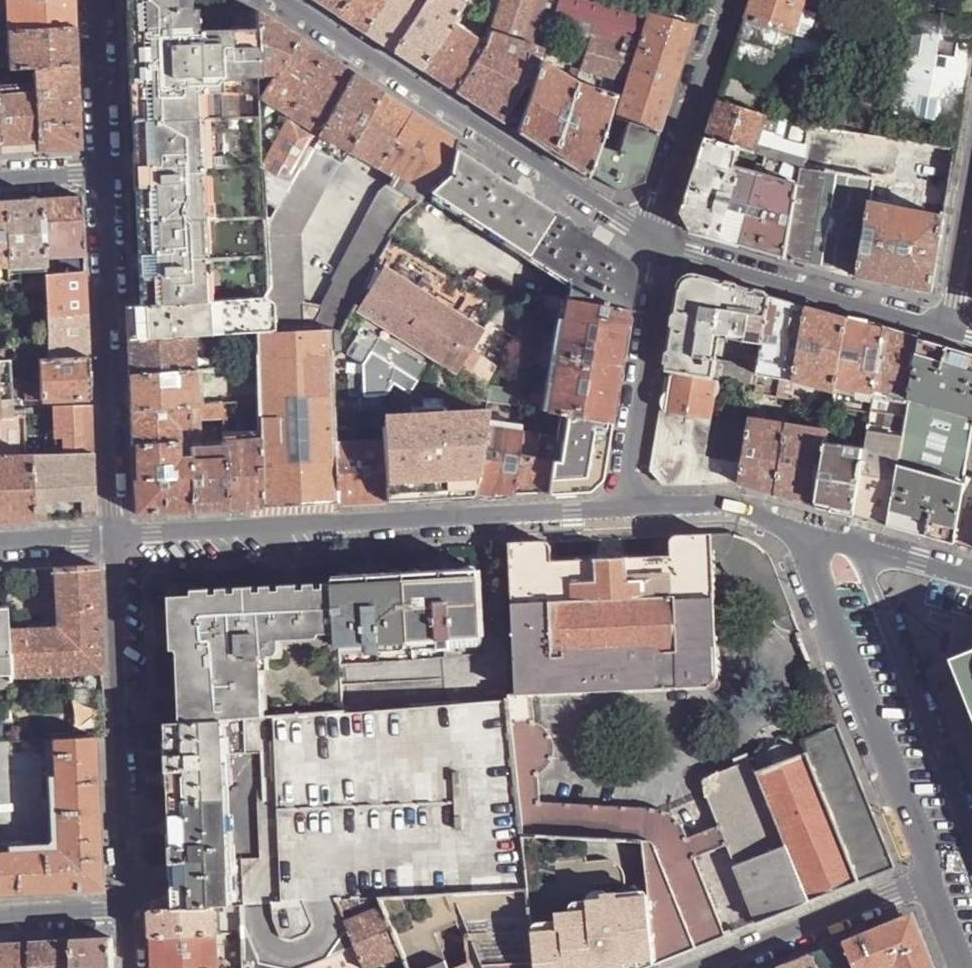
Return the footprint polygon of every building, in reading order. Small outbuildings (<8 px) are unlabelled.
[(73,0),(5,0),(7,33),(74,29),(73,6),(73,0)] [(207,303),(264,300),(271,288),(267,227),(264,164),(262,129),(261,97),(259,75),(257,29),(190,32),(189,0),(127,0),(127,4),(135,185),(139,276),(140,307),(207,303)] [(320,5),(336,15),(346,0),(313,0),(320,5)] [(336,15),(353,26),(364,33),(386,0),(346,0),(336,15)] [(364,33),(381,44),(391,51),(425,0),(386,0),(364,33)] [(455,0),(425,0),(391,51),(408,62),(419,69),(450,22),(452,18),(455,14),(461,4),(455,0)] [(482,44),(453,90),(473,103),(501,121),(526,44),(541,0),(496,0),(482,44)] [(526,44),(501,121),(539,60),(552,22),(559,0),(541,0),(526,44)] [(692,24),(663,16),(610,2),(602,0),(559,0),(552,22),(580,30),(591,33),(639,47),(680,59),(692,24)] [(663,16),(692,24),(700,0),(669,0),(663,16)] [(747,19),(794,35),(804,4),(806,0),(753,0),(747,19)] [(804,4),(827,12),(831,0),(806,0),(804,4)] [(827,12),(804,4),(794,35),(833,48),(842,20),(843,18),(827,12)] [(274,22),(256,11),(257,29),(259,75),(275,74),(298,37),(274,22)] [(945,12),(944,18),(971,24),(971,16),(945,12)] [(912,13),(896,114),(959,124),(971,40),(971,24),(944,18),(912,13)] [(461,18),(455,14),(452,18),(458,22),(461,18)] [(794,35),(747,19),(729,72),(777,87),(794,35)] [(482,44),(450,22),(419,69),(439,81),(453,90),(482,44)] [(74,43),(74,29),(7,33),(8,70),(34,68),(75,66),(74,43)] [(591,33),(580,30),(576,43),(577,44),(577,46),(586,49),(591,33)] [(639,47),(591,33),(586,49),(579,68),(596,72),(628,80),(639,47)] [(323,53),(298,37),(275,74),(261,97),(287,113),(292,117),(319,134),(353,73),(323,53)] [(680,59),(639,47),(628,80),(670,92),(675,75),(680,59)] [(856,56),(840,51),(837,57),(847,61),(853,60),(856,56)] [(539,60),(517,131),(545,149),(551,154),(553,155),(587,177),(588,171),(597,145),(612,94),(596,89),(575,82),(572,81),(539,60)] [(76,81),(75,66),(34,68),(34,86),(35,105),(77,103),(76,81)] [(596,72),(579,68),(578,73),(594,77),(596,72)] [(353,73),(319,134),(346,150),(349,152),(383,92),(375,87),(353,73)] [(594,77),(578,73),(575,82),(596,89),(600,79),(594,77)] [(670,92),(628,80),(616,117),(627,121),(657,131),(670,92)] [(34,86),(0,88),(0,153),(21,152),(37,151),(35,105),(34,86)] [(349,152),(378,169),(381,164),(413,111),(398,102),(383,92),(349,152)] [(262,129),(264,164),(275,146),(287,125),(282,122),(287,113),(261,97),(262,129)] [(767,115),(720,100),(714,118),(707,139),(741,148),(755,152),(767,115)] [(79,150),(77,103),(35,105),(37,151),(61,150),(79,150)] [(413,111),(381,164),(402,176),(429,192),(430,191),(450,172),(455,150),(457,140),(439,128),(413,111)] [(292,117),(287,113),(282,122),(287,125),(292,117)] [(811,124),(767,115),(755,152),(765,156),(803,166),(811,126),(811,124)] [(267,227),(319,134),(292,117),(287,125),(275,146),(264,164),(267,227)] [(657,131),(627,121),(620,140),(625,141),(622,152),(617,151),(616,152),(597,145),(588,171),(617,190),(640,182),(657,131)] [(944,220),(954,152),(811,126),(803,166),(802,168),(874,181),(870,207),(944,220)] [(346,150),(319,134),(267,227),(271,288),(264,300),(274,303),(275,331),(319,329),(328,331),(337,333),(338,332),(352,305),(376,266),(392,236),(403,216),(429,192),(402,176),(396,188),(392,186),(381,194),(335,282),(337,283),(325,307),(305,304),(300,235),(346,150)] [(741,148),(707,139),(683,213),(693,233),(719,240),(741,247),(761,174),(755,172),(735,166),(741,148)] [(450,172),(430,191),(566,279),(568,284),(566,299),(628,309),(634,271),(632,266),(629,262),(455,150),(450,172)] [(874,181),(802,168),(799,185),(784,260),(826,270),(858,278),(870,207),(874,181)] [(799,185),(761,174),(741,247),(766,254),(784,260),(799,185)] [(60,198),(43,199),(45,258),(85,256),(83,197),(60,198)] [(21,200),(6,201),(9,266),(46,265),(45,258),(43,199),(21,200)] [(9,266),(6,201),(0,201),(0,267),(9,266)] [(944,220),(870,207),(858,278),(886,283),(932,293),(944,220)] [(413,250),(392,236),(376,266),(383,271),(481,330),(482,331),(500,304),(436,264),(413,250)] [(413,250),(436,264),(441,256),(418,243),(413,250)] [(358,309),(456,371),(468,353),(475,357),(477,354),(471,349),(481,330),(383,271),(376,266),(352,305),(358,309)] [(86,273),(46,274),(46,280),(47,288),(48,317),(88,314),(87,290),(86,273)] [(715,378),(718,359),(716,359),(716,357),(714,357),(718,332),(723,333),(748,337),(764,340),(765,334),(771,297),(747,290),(739,287),(703,277),(681,289),(668,370),(673,371),(715,378)] [(46,280),(30,280),(30,289),(47,288),(46,280)] [(546,307),(558,309),(560,298),(548,296),(546,307)] [(787,301),(771,297),(765,334),(781,337),(779,345),(764,343),(763,345),(761,357),(760,366),(759,375),(778,377),(795,379),(808,307),(787,301)] [(566,299),(560,298),(558,309),(556,320),(554,331),(561,332),(566,299)] [(619,363),(628,309),(566,299),(561,332),(557,353),(619,363)] [(264,300),(207,303),(208,335),(236,333),(256,332),(275,331),(274,303),(264,300)] [(126,327),(127,339),(192,336),(208,335),(207,303),(140,307),(125,308),(126,327)] [(337,333),(328,331),(330,361),(333,426),(376,424),(378,424),(379,441),(383,499),(452,497),(465,496),(472,496),(485,426),(489,401),(490,391),(456,371),(358,309),(352,305),(338,332),(337,333)] [(825,312),(808,307),(795,379),(836,393),(837,385),(848,318),(825,312)] [(88,314),(48,317),(48,336),(88,334),(88,314)] [(861,322),(848,318),(837,385),(841,386),(874,393),(885,330),(861,322)] [(302,505),(336,503),(333,443),(333,426),(330,361),(328,331),(319,329),(275,331),(256,332),(256,340),(256,366),(256,376),(257,402),(259,440),(261,507),(302,505)] [(897,333),(885,330),(874,393),(874,397),(908,403),(909,400),(920,339),(897,333)] [(554,331),(551,352),(557,353),(561,332),(554,331)] [(256,340),(256,332),(236,333),(236,341),(256,340)] [(722,338),(723,333),(718,332),(714,357),(716,357),(716,359),(718,359),(722,338)] [(528,334),(521,333),(519,346),(526,347),(528,334)] [(723,333),(722,338),(747,342),(748,337),(723,333)] [(88,334),(48,336),(49,347),(49,359),(89,357),(88,334)] [(781,337),(765,334),(764,340),(764,343),(779,345),(781,337)] [(128,360),(128,374),(193,370),(193,360),(192,336),(127,339),(128,360)] [(951,348),(920,339),(909,400),(971,418),(971,354),(951,348)] [(510,385),(517,345),(495,341),(488,381),(510,385)] [(9,361),(25,361),(39,360),(49,359),(49,347),(1,350),(2,353),(0,353),(0,362),(9,361)] [(551,352),(538,350),(535,365),(548,367),(555,368),(557,353),(551,352)] [(609,420),(619,363),(557,353),(555,368),(553,379),(547,410),(550,410),(560,412),(565,413),(609,420)] [(745,364),(760,366),(761,357),(746,354),(745,364)] [(49,359),(39,360),(41,400),(57,400),(91,398),(90,374),(89,357),(49,359)] [(211,359),(200,359),(200,370),(202,370),(212,369),(211,359)] [(727,361),(718,359),(715,378),(718,379),(725,380),(727,361)] [(0,362),(0,418),(12,418),(9,361),(0,362)] [(727,361),(725,380),(757,385),(757,383),(759,375),(760,366),(745,364),(727,361)] [(241,377),(256,376),(256,366),(241,367),(241,377)] [(548,367),(546,378),(553,379),(555,368),(548,367)] [(129,395),(130,409),(187,406),(195,405),(194,379),(193,370),(128,374),(129,395)] [(193,370),(194,379),(202,378),(202,370),(200,370),(193,370)] [(673,371),(668,370),(664,391),(670,391),(673,371)] [(712,418),(718,379),(715,378),(673,371),(670,391),(664,391),(661,410),(712,418)] [(795,379),(778,377),(775,397),(781,397),(792,399),(793,394),(793,390),(795,379)] [(553,379),(546,378),(541,409),(543,410),(547,410),(553,379)] [(764,394),(766,385),(757,383),(757,385),(755,393),(764,394)] [(513,389),(491,385),(490,391),(489,401),(511,404),(513,389)] [(841,386),(840,392),(873,399),(874,397),(874,393),(841,386)] [(803,398),(793,394),(792,399),(789,415),(800,416),(803,398)] [(909,400),(908,403),(906,417),(905,423),(904,430),(898,465),(966,484),(971,449),(971,418),(909,400)] [(199,405),(199,426),(223,424),(222,403),(199,405)] [(872,405),(865,403),(863,410),(871,412),(871,411),(872,405)] [(195,405),(187,406),(188,428),(188,441),(189,448),(196,448),(199,441),(199,426),(199,405),(195,405)] [(871,411),(882,413),(883,407),(872,405),(871,411)] [(91,406),(54,407),(56,437),(92,436),(91,406)] [(131,429),(131,444),(178,442),(177,429),(188,428),(187,406),(130,409),(131,429)] [(558,424),(560,412),(550,410),(548,423),(558,424)] [(661,410),(652,466),(669,485),(706,485),(740,485),(744,463),(707,457),(713,418),(712,418),(661,410)] [(870,419),(869,424),(876,425),(880,426),(882,413),(871,411),(871,412),(870,419)] [(609,420),(565,413),(564,425),(562,437),(558,463),(552,462),(547,492),(569,491),(584,490),(601,475),(609,420)] [(0,418),(0,455),(18,455),(18,445),(18,441),(16,418),(12,418),(0,418)] [(744,463),(750,425),(713,418),(707,457),(744,463)] [(776,495),(788,425),(751,419),(750,425),(744,463),(740,485),(763,491),(776,495)] [(904,430),(905,423),(885,419),(884,427),(904,430)] [(874,522),(888,526),(898,465),(904,430),(884,427),(880,426),(876,425),(869,424),(865,448),(863,460),(854,517),(874,522)] [(799,501),(817,506),(827,442),(829,431),(788,425),(776,495),(799,501)] [(485,426),(472,496),(494,495),(508,494),(514,453),(515,453),(521,430),(485,426)] [(540,433),(521,430),(515,453),(536,457),(540,433)] [(558,463),(562,437),(541,433),(540,433),(536,457),(553,460),(552,462),(558,463)] [(247,508),(261,507),(259,440),(223,442),(223,446),(227,509),(247,508)] [(333,443),(336,503),(363,502),(383,501),(383,499),(379,441),(333,443)] [(133,465),(133,479),(190,476),(189,455),(178,456),(178,442),(131,444),(133,465)] [(838,512),(854,517),(863,460),(846,457),(847,445),(827,442),(817,506),(838,512)] [(846,457),(863,460),(865,448),(847,445),(846,457)] [(212,510),(227,509),(223,446),(196,448),(189,448),(189,455),(190,476),(191,511),(212,510)] [(966,484),(962,507),(971,509),(971,449),(966,484)] [(531,493),(547,492),(552,462),(553,460),(536,457),(515,453),(514,453),(508,494),(531,493)] [(93,454),(30,455),(33,519),(67,518),(96,516),(93,454)] [(0,455),(0,521),(9,521),(33,519),(30,455),(26,455),(18,455),(0,455)] [(911,533),(955,545),(962,507),(966,484),(898,465),(888,526),(911,533)] [(134,499),(135,514),(191,511),(190,476),(133,479),(134,499)] [(962,507),(955,545),(968,549),(971,550),(971,509),(962,507)] [(533,694),(718,686),(714,563),(713,535),(700,536),(680,537),(676,539),(674,543),(675,556),(628,558),(553,562),(552,549),(550,545),(546,542),(523,544),(512,544),(519,695),(533,694)] [(714,563),(724,562),(724,564),(727,572),(734,578),(742,581),(751,580),(769,623),(777,620),(778,621),(783,627),(791,630),(799,629),(772,562),(766,550),(756,542),(744,536),(731,535),(713,535),(714,563)] [(7,630),(9,674),(85,671),(101,670),(99,615),(98,566),(72,567),(54,568),(55,598),(57,628),(7,630)] [(54,568),(39,569),(39,599),(55,598),(54,568)] [(482,570),(409,574),(414,640),(418,640),(445,639),(455,638),(486,637),(482,570)] [(409,574),(338,578),(338,586),(342,633),(343,644),(373,643),(377,643),(384,642),(414,640),(409,574)] [(338,586),(181,597),(184,723),(226,720),(245,719),(258,718),(257,636),(323,631),(324,634),(342,633),(338,586)] [(10,686),(9,674),(7,630),(6,606),(0,606),(0,687),(10,686)] [(323,631),(257,636),(258,718),(275,717),(347,712),(343,662),(344,662),(343,644),(342,633),(324,634),(323,631)] [(455,638),(445,639),(445,648),(455,647),(455,638)] [(971,705),(971,651),(954,658),(971,705)] [(101,670),(85,671),(86,684),(101,683),(101,670)] [(0,719),(11,719),(10,686),(0,687),(0,719)] [(535,723),(534,704),(533,694),(519,695),(509,695),(509,702),(510,702),(511,706),(521,805),(539,803),(538,775),(535,723)] [(275,717),(258,718),(245,719),(247,751),(262,750),(264,792),(259,792),(261,858),(252,858),(253,905),(243,906),(244,934),(244,936),(260,965),(272,967),(304,967),(338,954),(336,948),(349,929),(346,920),(343,913),(337,899),(357,898),(366,898),(381,897),(529,889),(524,836),(521,805),(511,706),(510,702),(509,702),(347,712),(275,717)] [(245,719),(226,720),(228,752),(231,752),(247,751),(245,719)] [(235,844),(232,844),(229,784),(232,783),(231,752),(228,752),(226,720),(184,723),(169,724),(177,909),(217,907),(234,906),(233,874),(237,876),(236,859),(235,844)] [(545,725),(535,723),(538,775),(539,775),(548,772),(556,766),(561,758),(562,747),(560,739),(554,730),(545,725)] [(860,882),(895,868),(839,726),(802,740),(806,753),(808,752),(860,882)] [(44,738),(49,843),(0,846),(0,895),(83,890),(99,889),(92,736),(44,738)] [(778,737),(768,741),(772,748),(780,745),(778,737)] [(0,740),(0,800),(8,800),(6,740),(2,740),(0,740)] [(806,753),(802,740),(797,747),(793,755),(796,757),(806,753)] [(776,756),(781,754),(780,745),(772,748),(776,756)] [(252,858),(261,858),(259,792),(264,792),(262,750),(247,751),(252,858)] [(247,751),(231,752),(232,783),(229,784),(232,844),(235,844),(236,859),(252,858),(247,751)] [(810,902),(860,882),(808,752),(806,753),(796,757),(770,768),(759,773),(757,773),(786,845),(810,902)] [(774,758),(770,765),(770,768),(796,757),(793,755),(789,754),(781,754),(776,756),(774,758)] [(736,866),(786,845),(757,773),(759,773),(754,760),(717,773),(712,778),(708,786),(707,795),(720,827),(716,828),(717,832),(721,830),(726,841),(722,843),(723,847),(727,845),(736,866)] [(761,762),(754,760),(759,773),(770,768),(770,765),(761,762)] [(698,948),(727,936),(696,858),(700,855),(698,853),(694,854),(690,843),(694,841),(692,838),(688,839),(684,829),(682,830),(678,824),(680,823),(677,820),(676,822),(667,815),(667,812),(664,811),(664,813),(656,811),(657,809),(649,808),(649,810),(629,809),(629,808),(622,807),(622,808),(601,808),(601,806),(593,805),(593,807),(573,806),(573,804),(567,804),(567,806),(545,805),(545,803),(539,803),(521,805),(524,836),(581,838),(646,841),(646,839),(652,840),(656,844),(698,948)] [(716,828),(692,838),(694,841),(690,843),(694,854),(698,853),(700,855),(723,847),(722,843),(726,841),(721,830),(717,832),(716,828)] [(524,836),(529,889),(538,967),(648,967),(657,964),(650,886),(627,888),(626,877),(623,867),(615,861),(601,858),(580,861),(581,838),(524,836)] [(652,840),(646,839),(646,841),(650,886),(657,964),(698,948),(656,844),(652,840)] [(759,923),(810,902),(786,845),(736,866),(759,923)] [(253,905),(252,858),(236,859),(237,876),(233,874),(234,906),(243,906),(253,905)] [(529,889),(381,897),(381,898),(384,905),(405,956),(407,960),(410,967),(445,967),(430,930),(464,928),(477,967),(538,967),(529,889)] [(357,898),(337,899),(343,913),(360,906),(357,898)] [(346,920),(349,929),(356,947),(366,967),(375,967),(376,967),(405,956),(384,905),(346,920)] [(217,907),(217,935),(244,934),(243,906),(234,906),(217,907)] [(153,927),(153,937),(217,935),(217,907),(177,909),(152,910),(153,927)] [(914,914),(880,928),(846,942),(857,967),(936,967),(914,914)] [(155,967),(219,967),(217,935),(153,937),(154,959),(155,967)] [(72,941),(73,967),(113,967),(111,939),(88,940),(72,941)] [(29,943),(31,967),(73,967),(72,941),(47,942),(29,943)] [(817,967),(857,967),(846,942),(828,949),(812,955),(817,967)] [(29,943),(10,944),(0,945),(0,967),(31,967),(29,943)] [(780,967),(817,967),(812,955),(795,962),(780,967)] [(376,967),(386,967),(402,962),(407,960),(405,956),(376,967)]
